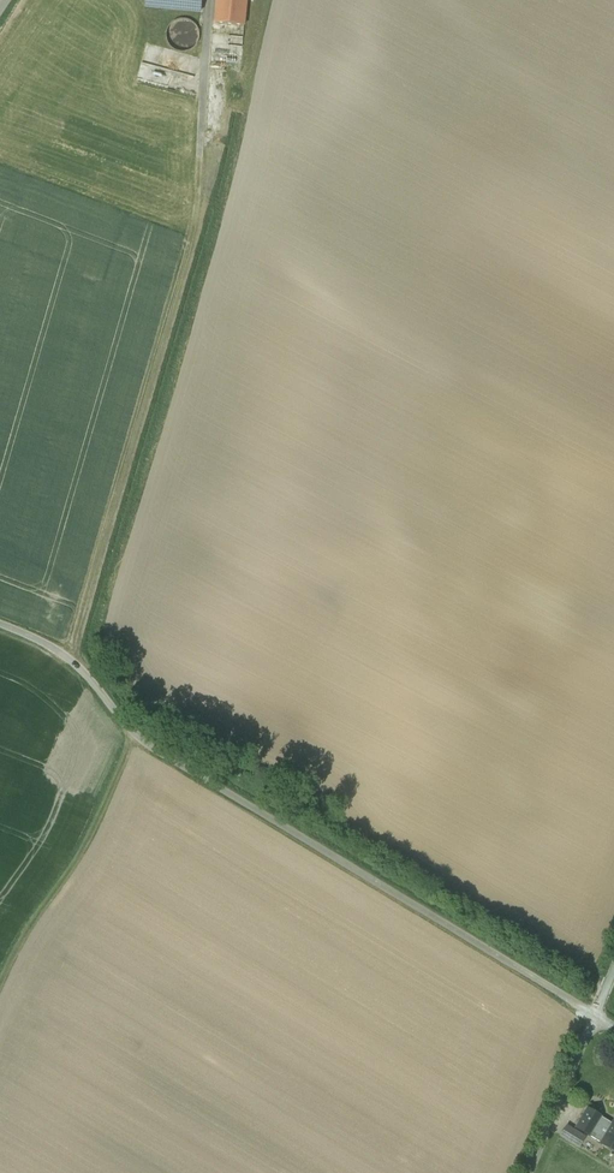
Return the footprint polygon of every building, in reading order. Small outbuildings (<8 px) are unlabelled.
[(145,7),(201,12),(202,0),(146,0),(145,7)] [(215,23),(244,26),(246,0),(217,0),(215,23)] [(190,20),(182,18),(176,20),(170,24),(167,30),(167,38),(169,45),(174,50),(180,53),(187,52),(193,50),(197,45),(199,38),(199,30),(196,24),(190,20)] [(588,1108),(576,1129),(569,1125),(563,1134),(582,1146),(590,1133),(613,1148),(613,1117),(611,1122),(588,1108)]
